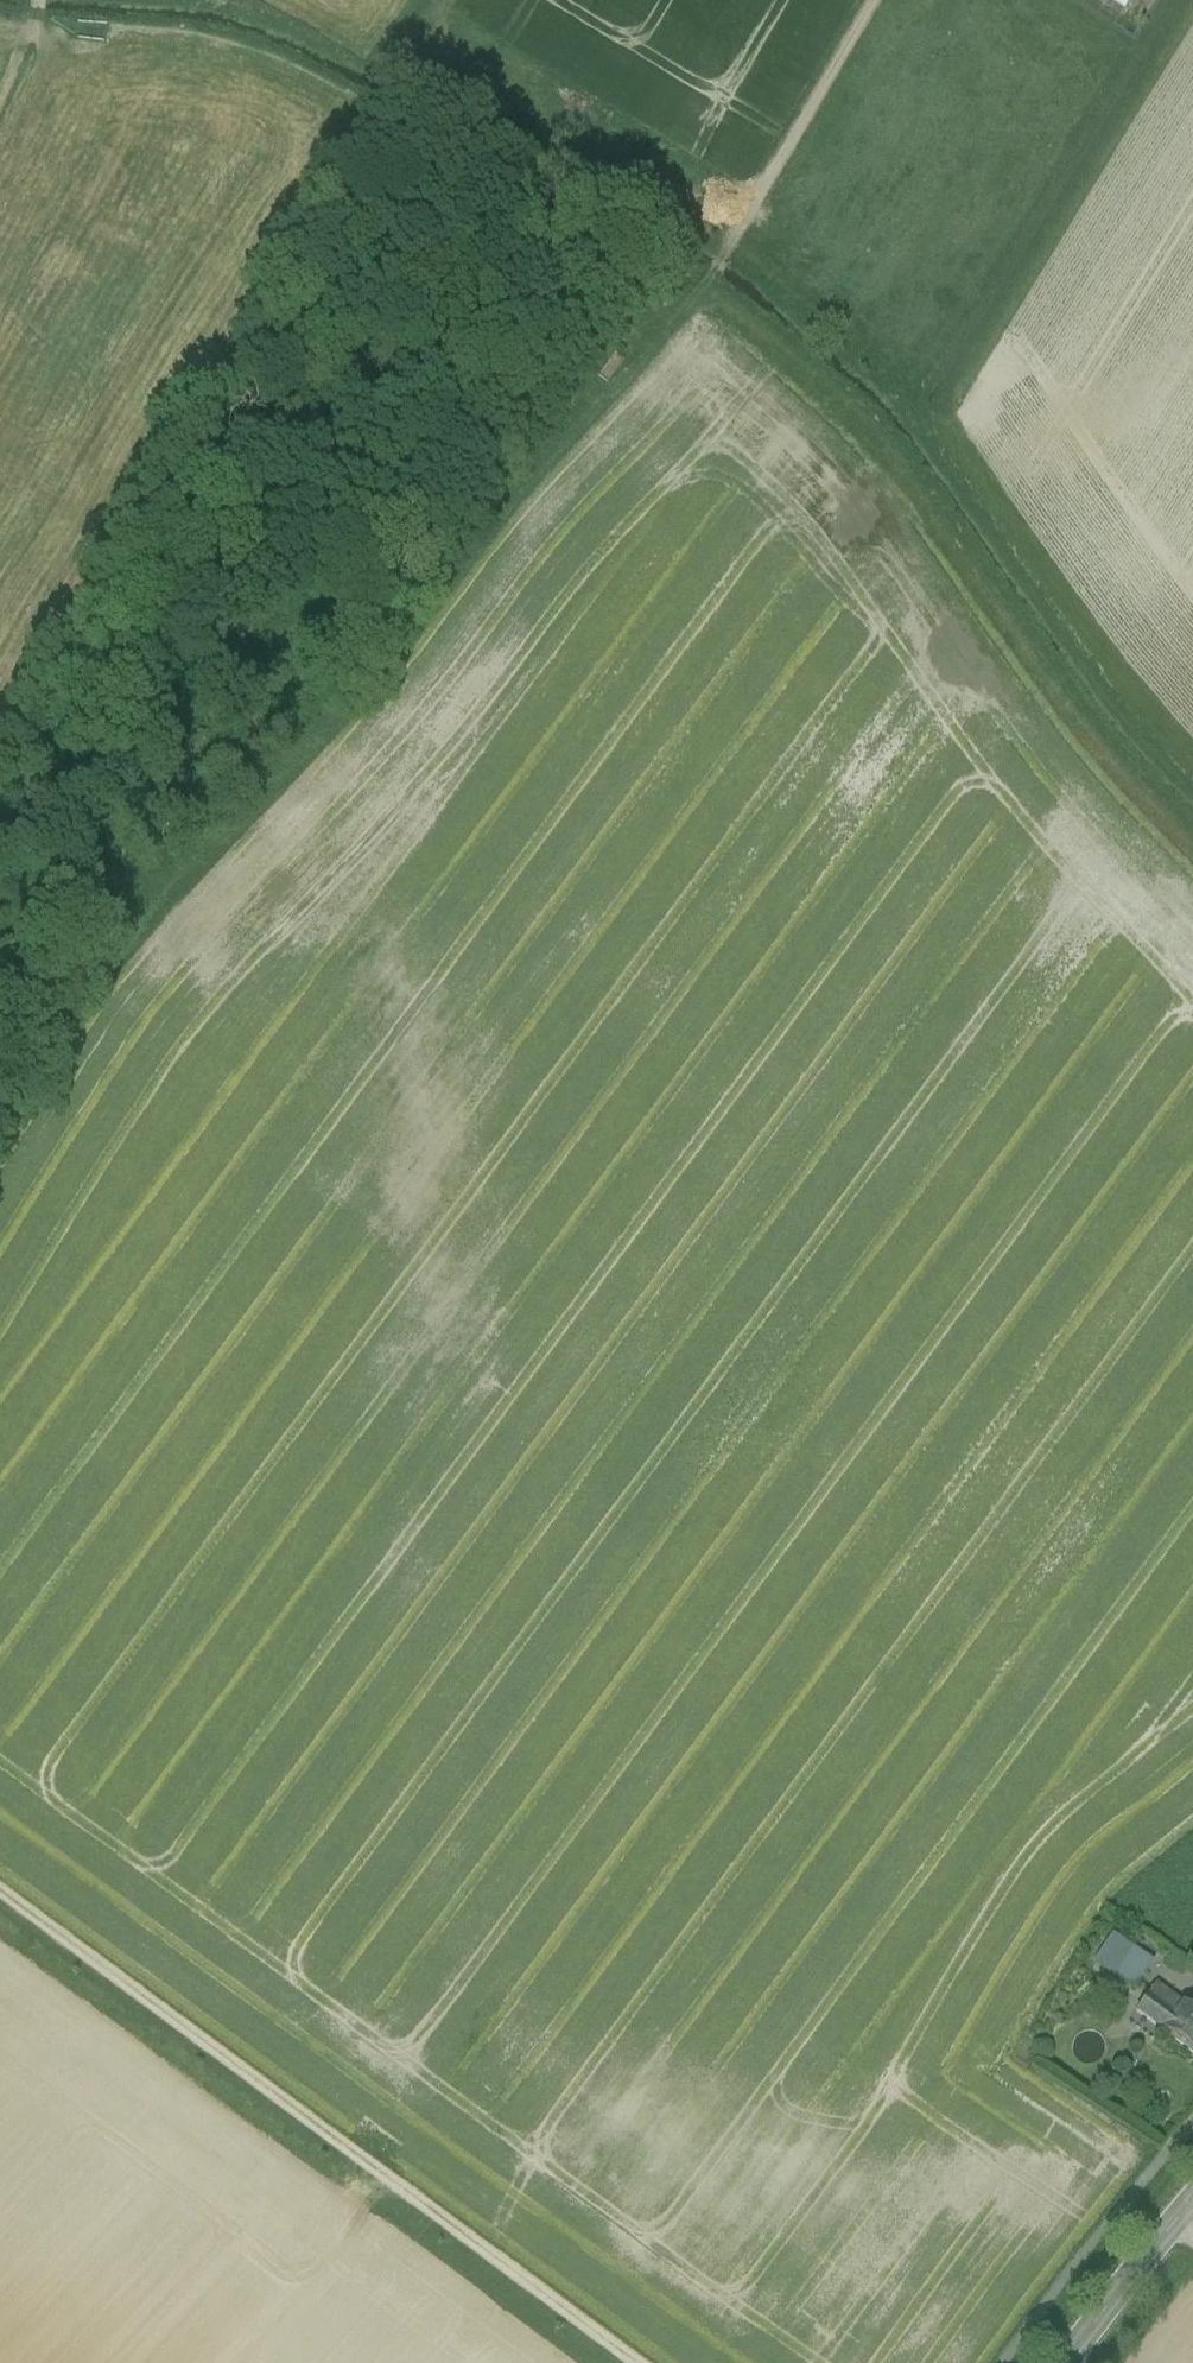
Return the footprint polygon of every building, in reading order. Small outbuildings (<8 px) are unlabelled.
[(1138,1983),(1152,1955),(1107,1934),(1094,1963),(1138,1983)] [(1172,1988),(1145,2023),(1192,2059),(1192,2003),(1172,1988)]
